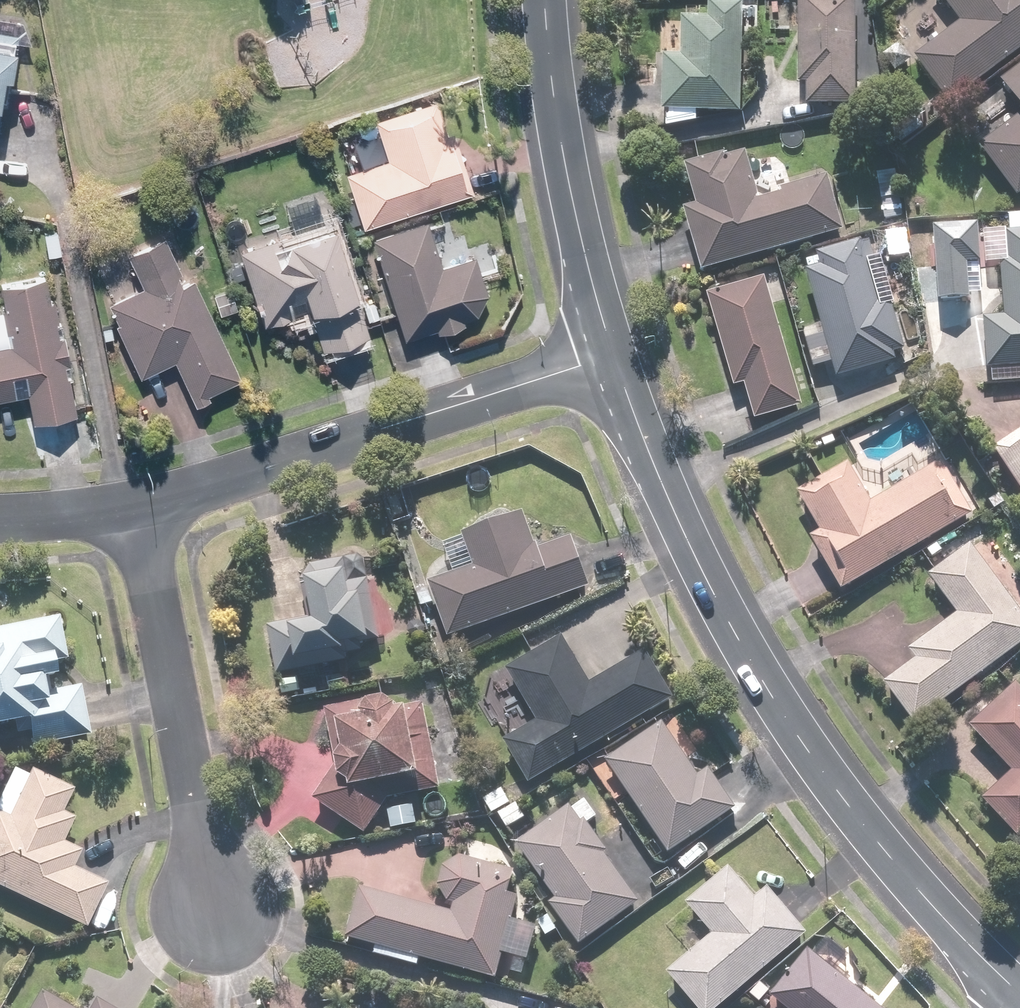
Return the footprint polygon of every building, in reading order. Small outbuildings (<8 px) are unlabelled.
[(803,108),(854,108),(854,0),(796,0),(796,87),(804,87),(803,108)] [(1019,51),(1019,0),(939,0),(958,26),(912,60),(947,106),(1019,51)] [(661,58),(659,114),(664,114),(664,130),(695,124),(695,115),(738,116),(740,33),(753,33),(753,15),(740,14),(741,5),(707,4),(706,21),(679,20),(678,59),(661,58)] [(4,104),(11,42),(26,44),(27,30),(0,27),(0,104),(4,104)] [(996,85),(1019,116),(1019,67),(996,85)] [(338,172),(356,228),(474,192),(456,132),(443,136),(432,99),(337,129),(349,168),(338,172)] [(1015,200),(1019,196),(1019,117),(977,149),(1015,200)] [(699,274),(841,233),(825,178),(777,192),(778,196),(757,202),(744,154),(723,160),(722,156),(683,168),(694,208),(681,212),(699,274)] [(474,315),(486,295),(472,256),(437,268),(421,221),(367,240),(401,341),(430,330),(433,339),(463,329),(460,319),(474,315)] [(367,335),(333,222),(237,251),(261,329),(307,315),(317,350),(367,335)] [(59,256),(56,229),(38,231),(41,258),(59,256)] [(1004,235),(1006,262),(998,262),(1002,319),(980,321),(984,372),(1019,369),(1019,234),(1004,235)] [(239,381),(190,277),(180,282),(159,238),(122,256),(138,290),(105,305),(140,379),(170,364),(189,405),(239,381)] [(803,273),(834,380),(893,363),(891,356),(902,353),(887,301),(876,305),(866,269),(874,267),(867,245),(859,247),(858,244),(814,257),(818,269),(803,273)] [(46,275),(0,285),(0,297),(3,310),(0,310),(0,402),(26,396),(32,426),(76,416),(46,275)] [(742,387),(753,423),(800,409),(762,280),(704,297),(731,390),(742,387)] [(237,315),(229,288),(206,295),(214,322),(237,315)] [(990,451),(1019,496),(1019,432),(990,451)] [(807,541),(838,594),(970,516),(939,464),(868,505),(845,466),(794,496),(818,535),(807,541)] [(423,586),(444,642),(586,588),(568,541),(535,553),(521,516),(449,543),(460,572),(423,586)] [(911,727),(1019,646),(1019,616),(968,546),(926,578),(954,616),(906,653),(913,662),(881,686),(911,727)] [(383,655),(363,557),(295,571),(304,618),(262,627),(273,677),(383,655)] [(55,619),(0,629),(0,730),(23,726),(27,750),(87,740),(78,687),(47,692),(45,683),(51,682),(49,665),(63,663),(55,619)] [(524,786),(670,701),(642,652),(586,685),(559,637),(501,671),(532,724),(499,743),(524,786)] [(1014,841),(1019,836),(1019,692),(1014,685),(966,729),(1009,775),(978,803),(1014,841)] [(361,837),(387,801),(419,796),(402,714),(392,716),(388,699),(329,712),(339,761),(310,802),(361,837)] [(663,725),(605,763),(665,855),(734,810),(707,770),(697,776),(663,725)] [(82,932),(102,890),(67,873),(77,852),(58,844),(71,817),(58,812),(68,792),(21,770),(0,815),(0,893),(82,932)] [(580,798),(513,842),(551,901),(547,903),(577,949),(638,909),(603,855),(608,852),(588,822),(594,819),(580,798)] [(357,892),(345,942),(493,979),(499,957),(525,963),(534,929),(507,923),(512,901),(505,899),(511,875),(448,859),(444,876),(436,874),(427,910),(357,892)] [(807,937),(768,890),(753,902),(726,870),(683,906),(710,938),(664,977),(689,1007),(721,1007),(807,937)] [(769,1000),(778,1007),(874,1007),(808,954),(769,1000)] [(40,999),(34,1007),(56,1007),(40,999)] [(90,1000),(86,1007),(105,1007),(90,1000)]
